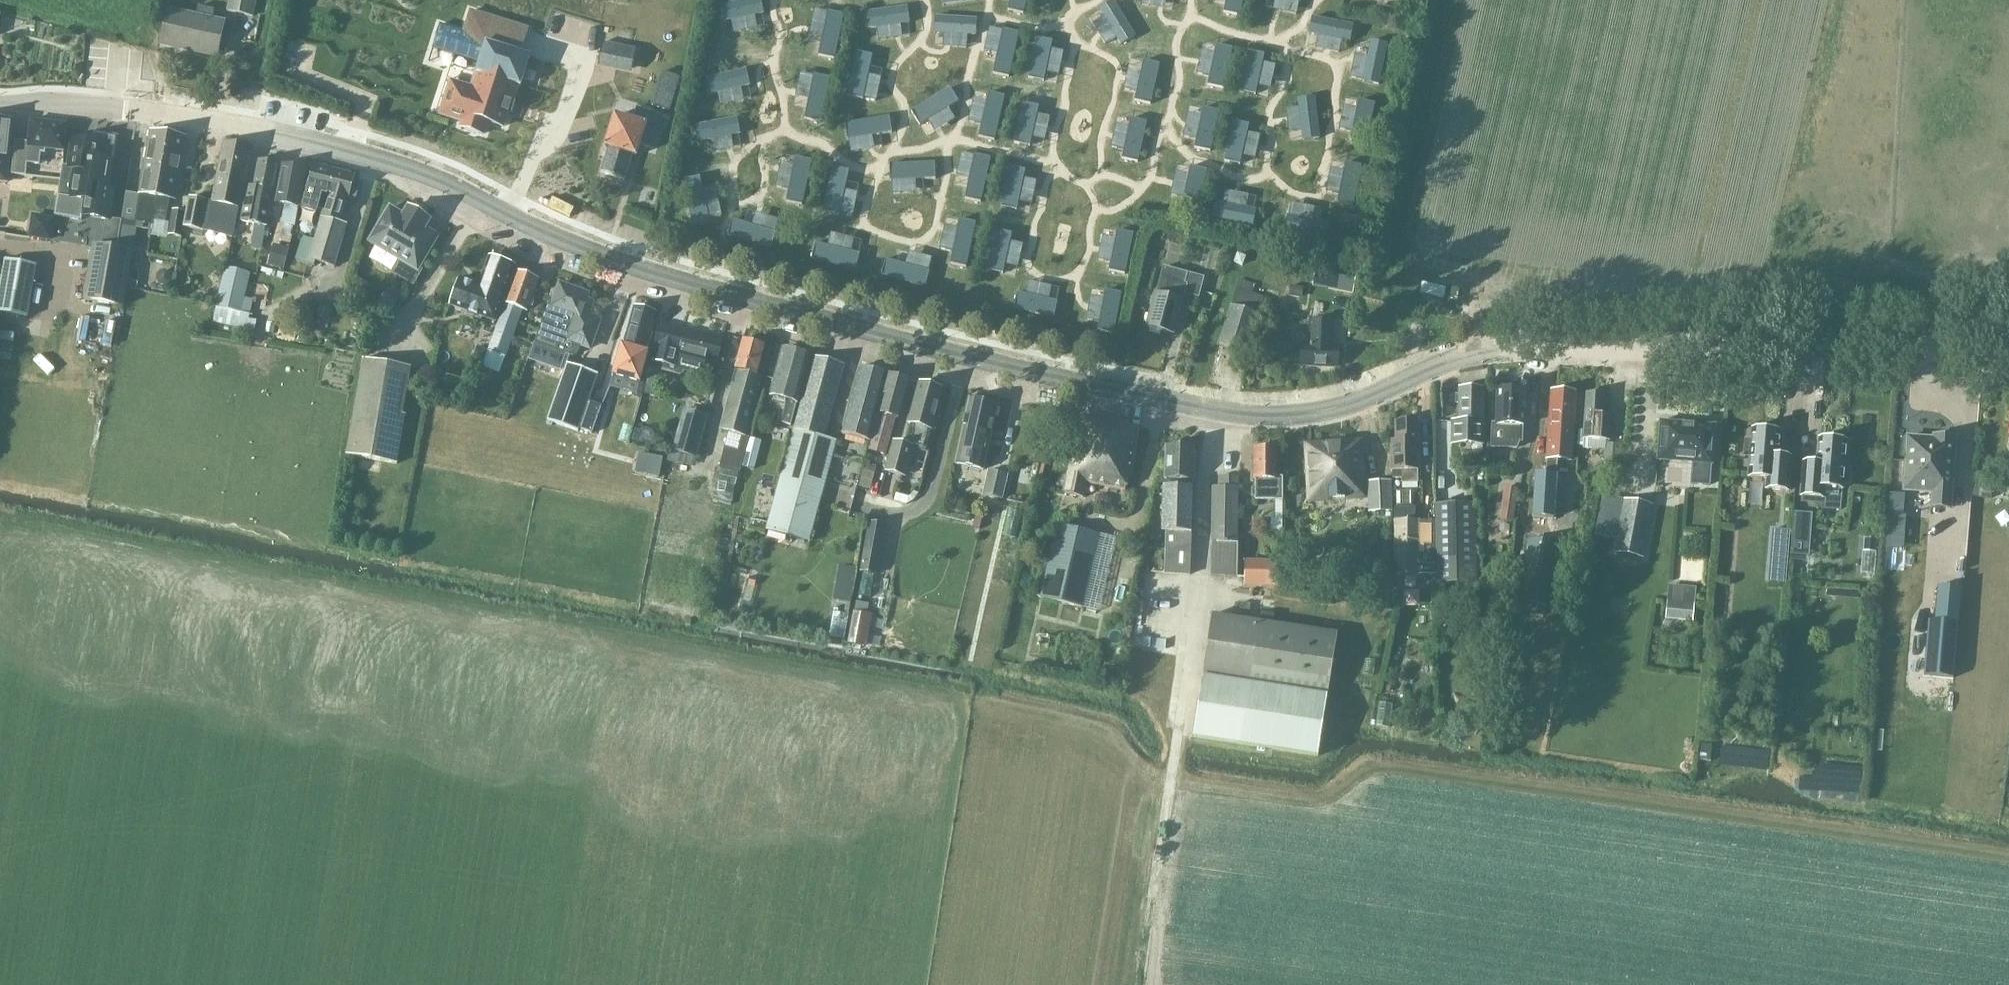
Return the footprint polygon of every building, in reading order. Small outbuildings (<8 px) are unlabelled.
[(257,0),(228,0),(225,11),(253,17),(257,0)] [(747,14),(749,0),(718,0),(716,9),(747,14)] [(917,6),(939,9),(940,0),(918,0),(917,6)] [(992,0),(966,0),(963,12),(988,18),(992,0)] [(1018,27),(1023,3),(1009,0),(1007,0),(1002,24),(1018,27)] [(1119,0),(1117,0),(1047,0),(1043,17),(1113,32),(1119,0)] [(1217,26),(1238,33),(1246,7),(1226,0),(1225,0),(1217,26)] [(816,21),(836,22),(837,2),(817,1),(816,21)] [(869,2),(863,25),(884,31),(890,7),(869,2)] [(1373,31),(1379,12),(1356,5),(1351,24),(1373,31)] [(217,59),(224,24),(210,21),(213,11),(198,7),(195,18),(168,11),(161,42),(187,47),(187,52),(217,59)] [(439,27),(431,49),(441,52),(470,62),(480,65),(479,67),(472,87),(449,79),(437,115),(459,123),(457,128),(463,130),(464,131),(467,133),(468,134),(472,135),(473,135),(477,136),(479,136),(484,137),(489,122),(500,126),(506,110),(508,104),(509,104),(509,103),(510,103),(515,86),(516,87),(526,58),(516,55),(524,30),(469,12),(461,34),(439,27)] [(931,38),(934,17),(913,15),(910,36),(931,38)] [(973,48),(978,25),(958,20),(952,44),(973,48)] [(1033,48),(1058,54),(1064,27),(1039,21),(1033,48)] [(739,34),(713,29),(710,48),(735,54),(739,34)] [(819,67),(827,45),(817,42),(810,64),(819,67)] [(615,45),(611,64),(632,69),(636,50),(615,45)] [(1212,52),(1210,77),(1232,79),(1234,53),(1212,52)] [(1251,57),(1249,74),(1272,76),(1273,58),(1251,57)] [(721,85),(724,63),(706,60),(702,82),(721,85)] [(1360,64),(1358,75),(1388,80),(1390,68),(1360,64)] [(1031,75),(1029,91),(1061,96),(1063,79),(1031,75)] [(817,80),(810,102),(820,105),(826,83),(817,80)] [(1138,82),(1133,103),(1154,108),(1159,87),(1138,82)] [(1246,105),(1270,106),(1271,87),(1247,86),(1246,105)] [(852,113),(872,117),(876,92),(857,89),(852,113)] [(1221,115),(1224,102),(1195,94),(1192,107),(1221,115)] [(701,95),(700,110),(713,111),(715,97),(701,95)] [(887,120),(913,126),(919,103),(892,97),(887,120)] [(937,134),(963,140),(969,115),(942,109),(937,134)] [(1045,112),(1025,109),(1022,129),(1042,132),(1045,112)] [(1352,113),(1347,133),(1367,139),(1373,119),(1352,113)] [(13,118),(0,117),(0,182),(7,183),(13,118)] [(1260,143),(1264,124),(1241,120),(1237,139),(1260,143)] [(45,149),(64,152),(67,125),(31,122),(28,142),(14,141),(11,175),(26,176),(26,163),(38,164),(40,153),(44,153),(45,149)] [(982,123),(977,143),(998,150),(1004,130),(982,123)] [(609,165),(601,190),(626,198),(634,173),(638,174),(641,163),(653,167),(663,134),(636,125),(632,139),(615,133),(605,164),(609,165)] [(872,136),(847,129),(842,147),(867,153),(872,136)] [(152,220),(169,135),(149,131),(137,193),(142,194),(139,209),(136,208),(133,222),(136,223),(135,228),(142,230),(140,239),(149,240),(151,226),(150,226),(152,220)] [(62,168),(57,196),(68,198),(82,200),(79,215),(107,219),(109,203),(103,202),(110,162),(114,137),(113,137),(112,139),(103,137),(103,135),(92,133),(91,141),(71,137),(66,168),(62,168)] [(884,133),(882,157),(903,159),(906,135),(884,133)] [(1121,133),(1120,159),(1143,160),(1144,134),(1121,133)] [(184,138),(169,135),(152,220),(163,223),(168,199),(171,199),(184,138)] [(189,197),(183,226),(204,230),(206,218),(231,224),(248,148),(223,142),(210,202),(189,197)] [(948,169),(951,145),(930,142),(927,167),(948,169)] [(1192,145),(1188,166),(1212,170),(1216,149),(1192,145)] [(1358,176),(1365,152),(1345,146),(1338,171),(1358,176)] [(964,174),(989,181),(994,159),(970,153),(964,174)] [(805,190),(810,164),(790,160),(785,187),(805,190)] [(239,221),(254,223),(249,249),(260,251),(265,226),(264,225),(276,164),(257,161),(251,188),(246,187),(239,221)] [(325,194),(333,168),(313,162),(300,207),(313,211),(319,192),(325,194)] [(1227,162),(1223,187),(1244,190),(1248,165),(1227,162)] [(293,224),(303,169),(280,165),(274,200),(285,202),(281,223),(293,224)] [(1007,189),(1030,195),(1035,172),(1012,167),(1007,189)] [(311,239),(304,261),(310,263),(311,260),(330,266),(344,222),(338,220),(345,197),(349,198),(352,196),(358,180),(356,177),(352,175),(352,174),(333,168),(325,194),(311,239)] [(1343,187),(1337,213),(1359,217),(1365,191),(1343,187)] [(1287,220),(1292,203),(1282,201),(1278,218),(1287,220)] [(432,219),(407,204),(402,213),(388,205),(366,242),(418,273),(440,236),(426,228),(432,219)] [(1005,206),(1001,231),(1023,234),(1027,209),(1005,206)] [(847,232),(852,211),(831,207),(827,228),(847,232)] [(178,237),(182,213),(172,211),(168,236),(178,237)] [(31,214),(28,234),(49,238),(52,217),(31,214)] [(121,230),(118,249),(129,251),(132,232),(121,230)] [(1104,256),(1127,261),(1132,238),(1109,233),(1104,256)] [(926,234),(923,253),(939,255),(941,236),(926,234)] [(304,261),(311,239),(300,236),(294,258),(304,261)] [(962,240),(956,261),(974,267),(980,246),(962,240)] [(132,251),(129,251),(118,249),(92,244),(82,301),(123,308),(126,289),(141,291),(143,283),(127,280),(132,251)] [(274,244),(269,263),(283,267),(287,247),(274,244)] [(1018,277),(1021,257),(993,251),(989,272),(1018,277)] [(1239,262),(1242,254),(1233,251),(1230,260),(1239,262)] [(480,317),(494,322),(513,266),(487,257),(477,286),(458,279),(448,306),(465,312),(464,314),(479,319),(480,317)] [(18,316),(27,317),(36,265),(4,259),(0,281),(0,313),(18,316)] [(1198,297),(1202,280),(1203,277),(1163,266),(1155,295),(1147,327),(1173,334),(1184,293),(1198,297)] [(225,267),(213,323),(237,328),(240,313),(249,315),(252,300),(244,298),(247,282),(249,273),(250,273),(225,267)] [(515,273),(487,349),(487,350),(487,351),(481,368),(498,373),(504,356),(503,356),(520,309),(524,311),(536,280),(515,273)] [(151,286),(171,288),(172,275),(152,274),(151,286)] [(1100,275),(1094,300),(1117,305),(1123,280),(1100,275)] [(548,302),(533,344),(557,352),(569,356),(573,356),(576,354),(578,352),(580,345),(589,348),(599,320),(587,316),(589,311),(582,308),(584,304),(586,300),(585,295),(581,292),(559,284),(552,303),(548,302)] [(1230,304),(1218,344),(1229,347),(1228,351),(1239,354),(1240,350),(1245,352),(1253,325),(1267,329),(1277,294),(1262,290),(1255,311),(1230,304)] [(398,301),(383,292),(377,303),(391,312),(398,301)] [(332,309),(320,306),(318,315),(330,318),(332,309)] [(621,345),(612,376),(639,383),(648,353),(647,353),(652,334),(650,333),(655,313),(634,307),(623,346),(621,345)] [(275,323),(266,322),(265,332),(273,333),(275,323)] [(1336,367),(1337,347),(1330,346),(1331,323),(1309,322),(1308,345),(1300,344),(1299,365),(1336,367)] [(719,340),(659,327),(654,350),(655,350),(654,359),(651,370),(680,376),(683,374),(684,371),(702,375),(705,361),(713,362),(719,340)] [(741,340),(717,429),(744,437),(760,377),(754,375),(762,346),(741,340)] [(481,364),(487,349),(477,345),(470,359),(481,364)] [(772,379),(768,396),(786,401),(780,424),(788,426),(794,403),(799,388),(807,355),(781,348),(772,379)] [(792,432),(766,531),(808,542),(834,440),(823,437),(826,427),(828,419),(843,366),(812,357),(799,408),(792,432)] [(402,415),(410,368),(362,359),(345,455),(396,464),(405,416),(402,415)] [(578,431),(597,375),(566,364),(546,420),(578,431)] [(859,368),(842,434),(853,437),(866,441),(883,374),(859,368)] [(896,418),(906,380),(887,375),(869,443),(885,447),(893,417),(896,418)] [(908,424),(903,443),(892,440),(883,472),(905,478),(913,449),(922,451),(932,418),(929,417),(937,388),(917,383),(907,421),(908,424)] [(1512,386),(1500,386),(1500,389),(1496,389),(1495,425),(1490,425),(1489,448),(1515,449),(1517,442),(1520,442),(1520,427),(1522,427),(1524,390),(1512,390),(1512,386)] [(1483,389),(1457,388),(1457,389),(1458,389),(1458,395),(1455,395),(1455,403),(1457,403),(1457,421),(1450,421),(1450,436),(1481,437),(1483,390),(1483,389)] [(1534,473),(1531,517),(1553,519),(1555,496),(1558,460),(1571,461),(1576,392),(1552,390),(1547,460),(1546,474),(1534,473)] [(1585,394),(1581,439),(1609,441),(1611,417),(1602,416),(1604,395),(1585,394)] [(968,399),(953,464),(983,471),(997,405),(968,399)] [(589,402),(580,430),(592,434),(601,406),(589,402)] [(675,439),(672,451),(695,457),(707,417),(693,413),(685,442),(675,439)] [(1138,426),(1078,415),(1060,492),(1081,496),(1084,481),(1122,489),(1125,473),(1129,474),(1138,426)] [(1415,483),(1415,470),(1414,421),(1394,422),(1395,439),(1390,439),(1392,479),(1400,478),(1401,484),(1415,483)] [(1714,426),(1659,421),(1656,460),(1692,463),(1691,484),(1708,485),(1709,464),(1711,464),(1714,426)] [(767,439),(770,426),(758,423),(754,436),(767,439)] [(1745,441),(1744,454),(1749,454),(1748,475),(1765,476),(1764,489),(1788,491),(1790,465),(1790,459),(1791,457),(1789,457),(1777,456),(1779,431),(1776,431),(1774,429),(1764,428),(1762,430),(1751,429),(1750,441),(1745,441)] [(1911,438),(1908,491),(1936,493),(1935,507),(1954,508),(1959,437),(1938,436),(1937,439),(1911,438)] [(1802,470),(1799,496),(1822,498),(1823,488),(1842,489),(1842,485),(1847,485),(1849,470),(1843,470),(1846,441),(1839,440),(1837,438),(1827,437),(1825,439),(1818,439),(1816,464),(1803,462),(1802,462),(1802,464),(1802,470)] [(761,441),(748,438),(741,467),(753,470),(761,441)] [(1309,499),(1363,496),(1359,442),(1305,446),(1309,499)] [(1619,465),(1620,445),(1606,443),(1604,463),(1619,465)] [(1161,509),(1161,531),(1164,532),(1163,573),(1189,575),(1192,487),(1191,486),(1192,481),(1193,481),(1194,448),(1166,447),(1165,481),(1166,481),(1165,486),(1162,486),(1161,509)] [(1282,477),(1276,477),(1276,450),(1254,450),(1253,478),(1254,501),(1273,500),(1273,518),(1269,518),(1269,532),(1282,531),(1282,477)] [(1600,462),(1601,453),(1589,452),(1588,461),(1600,462)] [(640,453),(636,470),(659,475),(662,458),(640,453)] [(1002,499),(1007,474),(988,470),(982,495),(1002,499)] [(1236,577),(1238,476),(1219,476),(1219,487),(1212,487),(1211,576),(1236,577)] [(1392,511),(1391,480),(1366,481),(1367,512),(1392,511)] [(1513,521),(1518,489),(1504,488),(1500,519),(1513,521)] [(1625,500),(1614,552),(1642,556),(1650,518),(1653,506),(1625,500)] [(1476,503),(1434,504),(1435,519),(1435,574),(1435,583),(1477,582),(1476,503)] [(1414,508),(1392,508),(1393,575),(1435,574),(1435,519),(1415,520),(1414,508)] [(1795,512),(1793,535),(1812,537),(1814,514),(1795,512)] [(875,574),(884,526),(869,523),(860,571),(875,574)] [(1098,610),(1115,538),(1057,525),(1041,597),(1098,610)] [(1786,555),(1789,531),(1772,530),(1769,554),(1786,555)] [(1527,539),(1518,602),(1527,603),(1526,615),(1543,617),(1545,606),(1546,606),(1555,543),(1527,539)] [(836,557),(833,577),(858,581),(861,560),(836,557)] [(1277,585),(1277,559),(1245,559),(1244,584),(1277,585)] [(1928,620),(1923,676),(1952,678),(1960,588),(1937,586),(1934,621),(1928,620)] [(1691,622),(1693,605),(1666,602),(1664,619),(1691,622)] [(872,614),(853,610),(847,643),(866,647),(872,614)] [(1213,614),(1202,675),(1192,738),(1317,757),(1336,634),(1213,614)] [(1010,641),(1008,649),(1031,653),(1033,645),(1010,641)]
